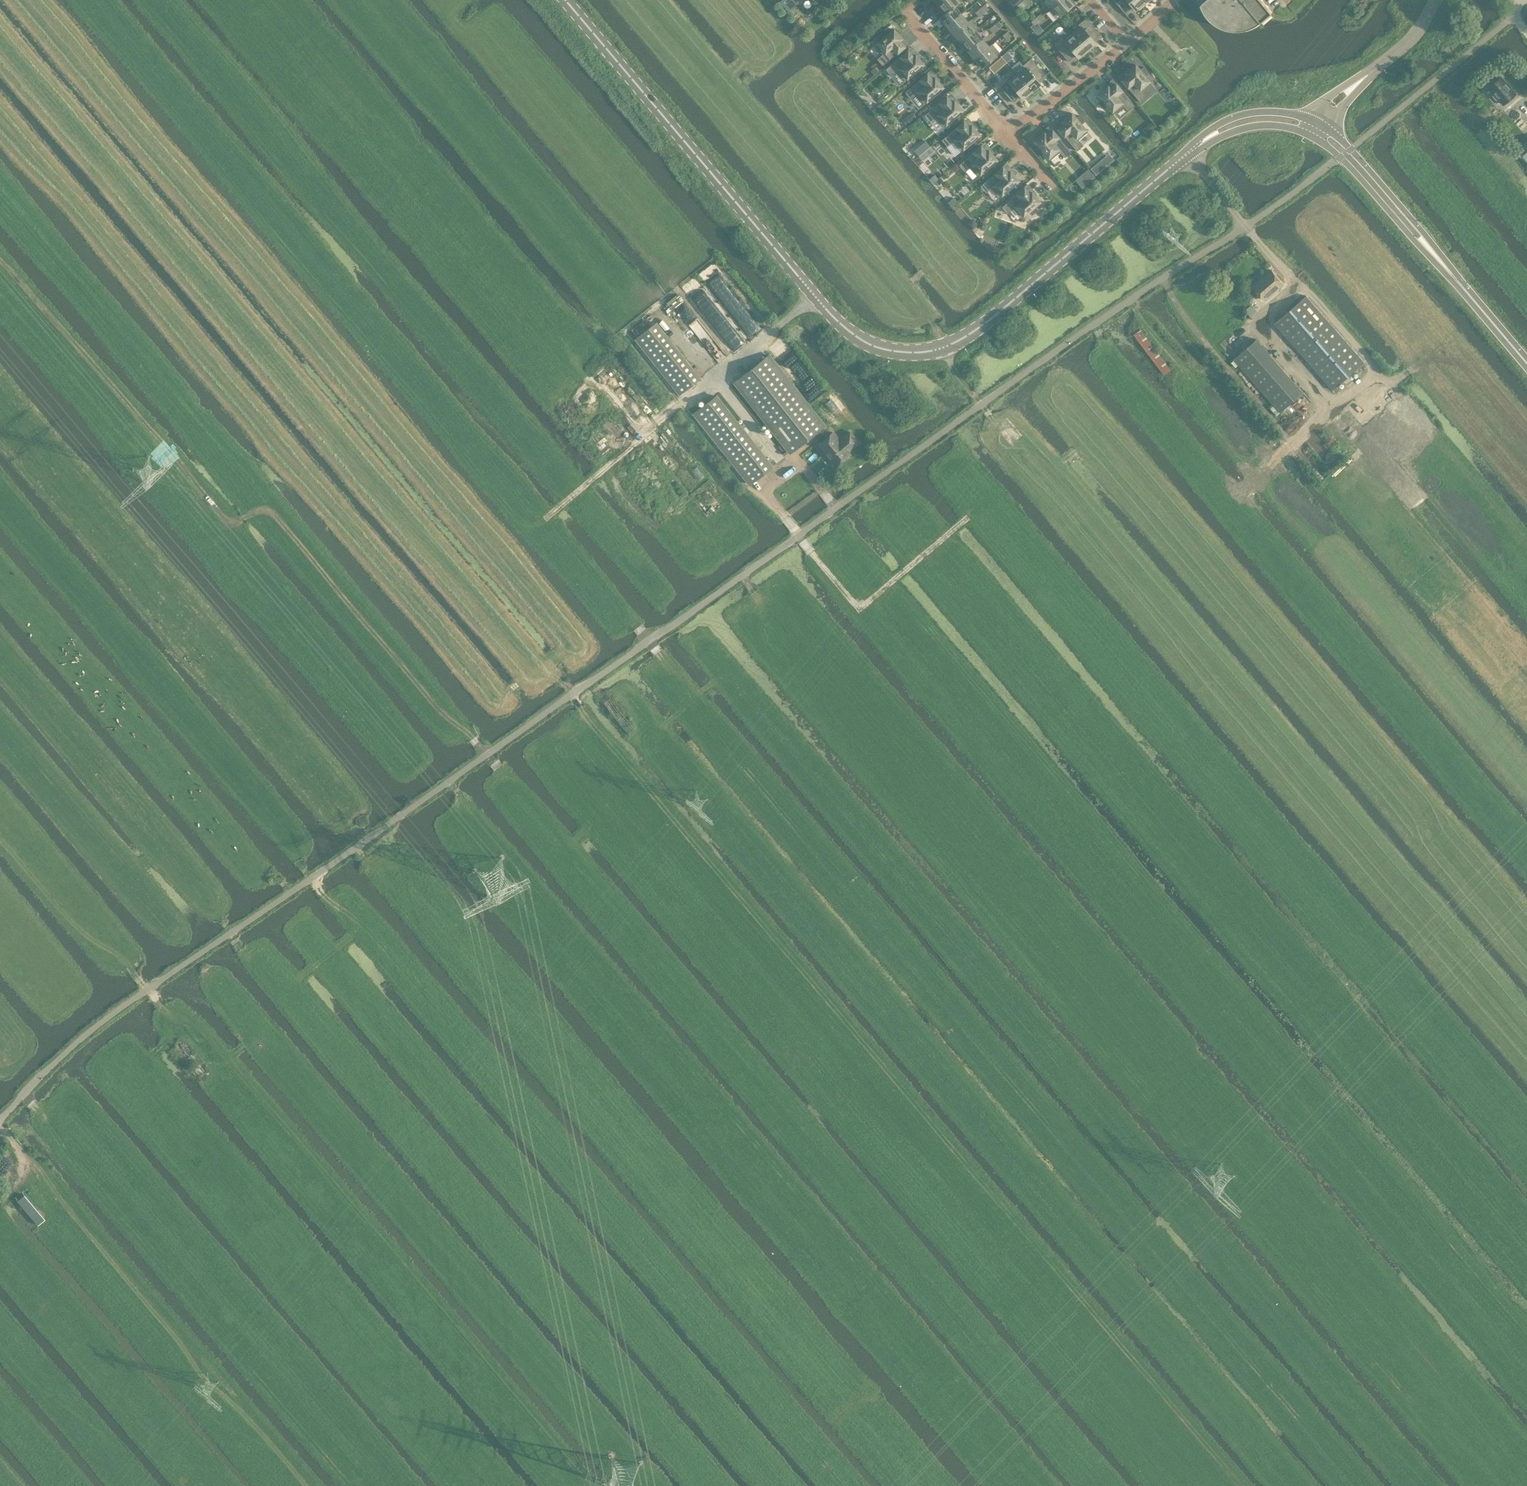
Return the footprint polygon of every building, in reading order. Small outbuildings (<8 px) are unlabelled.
[(780,2),(788,11),(798,3),(796,1),(797,0),(782,0),(780,2)] [(937,5),(942,10),(943,9),(945,12),(945,13),(960,0),(944,0),(937,5)] [(940,17),(943,21),(942,21),(946,26),(961,14),(954,6),(961,0),(960,0),(945,13),(945,12),(940,17)] [(1052,7),(1049,10),(1061,0),(1046,0),(1052,7)] [(1049,10),(1056,19),(1073,4),(1070,0),(1061,0),(1049,10)] [(1144,4),(1141,0),(1114,0),(1125,13),(1132,7),(1134,10),(1137,8),(1138,9),(1144,4)] [(1201,4),(1202,6),(1203,8),(1204,10),(1204,11),(1205,12),(1206,14),(1207,15),(1208,16),(1209,18),(1211,20),(1212,21),(1214,22),(1215,24),(1217,25),(1220,26),(1223,27),(1225,28),(1227,29),(1228,29),(1229,29),(1231,30),(1232,30),(1234,30),(1235,30),(1237,30),(1238,30),(1239,30),(1241,30),(1243,30),(1245,29),(1248,29),(1249,28),(1250,28),(1252,27),(1253,26),(1255,25),(1256,25),(1257,24),(1259,23),(1260,22),(1262,21),(1270,14),(1272,12),(1262,0),(1206,0),(1201,4)] [(1024,3),(1022,1),(1017,5),(1021,9),(1026,5),(1024,3)] [(982,10),(984,13),(988,8),(985,4),(980,8),(982,10)] [(979,17),(984,13),(982,10),(980,8),(975,12),(979,17)] [(1036,17),(1039,22),(1044,18),(1041,13),(1036,17)] [(961,14),(946,26),(950,31),(951,30),(954,34),(968,22),(971,19),(967,22),(961,14)] [(1035,26),(1039,22),(1036,17),(1031,21),(1035,26)] [(1072,33),(1088,51),(1094,46),(1093,44),(1095,43),(1093,40),(1100,34),(1086,17),(1078,24),(1080,27),(1072,33)] [(968,22),(954,34),(957,37),(956,38),(960,43),(978,27),(971,19),(968,22)] [(996,27),(998,29),(1002,25),(999,21),(994,25),(996,27)] [(993,33),(998,29),(996,27),(994,25),(989,29),(993,33)] [(978,27),(960,43),(964,48),(965,47),(968,50),(982,39),(975,31),(979,28),(978,27)] [(882,54),(877,59),(882,65),(904,46),(899,40),(902,38),(894,29),(888,33),(885,30),(879,34),(882,38),(874,45),(875,45),(882,54)] [(1003,35),(1006,40),(1011,35),(1007,31),(1003,35)] [(1081,57),(1088,51),(1072,33),(1065,40),(1062,37),(1054,45),(1068,61),(1076,55),(1078,57),(1080,56),(1081,57)] [(982,39),(968,50),(971,53),(970,54),(974,59),(992,44),(992,43),(988,47),(982,39)] [(992,44),(974,59),(978,64),(979,63),(982,67),(1000,52),(992,44)] [(908,50),(886,69),(891,75),(896,71),(904,80),(912,73),(915,77),(921,72),(918,69),(923,64),(915,54),(913,56),(908,50)] [(1006,52),(1001,56),(1006,62),(1011,58),(1006,52)] [(1001,56),(997,60),(1002,66),(1006,62),(1001,56)] [(1017,74),(1032,92),(1039,86),(1038,85),(1040,83),(1038,81),(1045,75),(1031,58),(1022,65),(1025,68),(1017,74)] [(1140,102),(1147,97),(1156,89),(1144,75),(1148,72),(1143,67),(1140,70),(1135,64),(1125,72),(1127,75),(1121,80),(1140,102)] [(927,73),(905,92),(910,98),(916,94),(923,102),(923,103),(932,96),(935,100),(940,95),(937,91),(943,87),(935,77),(932,79),(927,73)] [(1025,98),(1032,92),(1017,74),(1009,81),(1007,78),(999,85),(1013,102),(1020,96),(1022,98),(1024,96),(1025,98)] [(1504,104),(1516,94),(1501,77),(1489,87),(1494,93),(1492,95),(1497,100),(1499,98),(1504,104)] [(1128,111),(1134,105),(1115,83),(1109,88),(1107,86),(1098,94),(1102,100),(1099,103),(1104,108),(1107,105),(1114,113),(1115,113),(1123,105),(1128,111)] [(947,96),(924,115),(930,121),(935,117),(943,125),(942,126),(943,126),(951,119),(954,123),(960,118),(957,114),(962,110),(954,100),(952,102),(947,96)] [(906,125),(916,117),(912,112),(902,120),(906,125)] [(1077,150),(1083,145),(1078,140),(1087,132),(1088,132),(1081,124),(1085,121),(1080,115),(1076,118),(1072,113),(1062,121),(1064,123),(1058,128),(1077,150)] [(964,121),(941,140),(947,146),(955,155),(960,151),(968,144),(971,148),(977,143),(974,139),(979,135),(971,125),(969,127),(964,121)] [(1064,157),(1071,152),(1052,130),(1046,135),(1044,132),(1034,140),(1039,146),(1035,149),(1040,155),(1044,152),(1051,160),(1051,159),(1060,152),(1064,157)] [(981,146),(959,164),(964,171),(970,166),(977,175),(977,176),(985,169),(989,172),(994,168),(991,164),(997,159),(988,150),(986,152),(981,146)] [(1095,164),(1090,168),(1096,175),(1101,170),(1095,164)] [(1002,167),(980,185),(986,192),(993,201),(999,197),(1007,190),(1010,193),(1016,189),(1013,185),(1018,180),(1010,171),(1007,173),(1002,167)] [(1024,188),(1002,206),(1007,213),(1013,208),(1020,217),(1020,218),(1029,211),(1032,214),(1037,210),(1034,206),(1040,201),(1032,191),(1029,194),(1024,188)] [(1283,284),(1271,269),(1264,276),(1264,277),(1253,287),(1265,300),(1283,284)] [(1333,390),(1364,362),(1306,296),(1275,323),(1333,390)] [(656,323),(635,339),(679,394),(700,378),(656,323)] [(1132,335),(1163,375),(1169,370),(1139,330),(1132,335)] [(1257,339),(1234,359),(1261,390),(1269,399),(1280,412),(1283,410),(1284,409),(1303,392),(1257,339)] [(824,426),(768,355),(734,382),(768,424),(767,425),(789,453),(813,434),(826,451),(825,452),(835,466),(850,454),(848,451),(859,443),(850,432),(839,440),(833,432),(826,438),(819,430),(824,426)] [(693,413),(750,484),(772,467),(715,396),(693,413)] [(635,729),(609,698),(603,703),(628,734),(635,729)] [(192,1077),(202,1069),(176,1039),(166,1047),(192,1077)]
